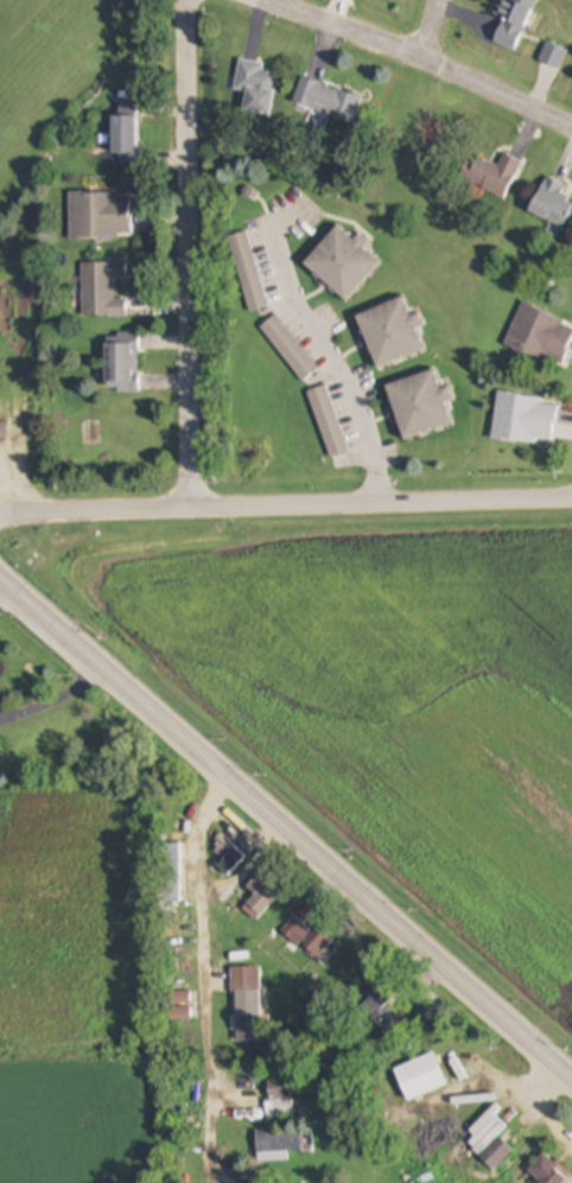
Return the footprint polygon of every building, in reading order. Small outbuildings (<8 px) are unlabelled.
[(537,0),(500,0),(495,15),(504,18),(494,43),(516,52),(537,0)] [(569,52),(549,42),(539,61),(559,71),(569,52)] [(265,64),(239,60),(234,91),(246,92),(243,112),(271,116),(278,73),(264,71),(265,64)] [(362,97),(301,78),(293,105),(354,124),(362,97)] [(137,162),(137,105),(118,105),(118,116),(112,116),(112,162),(137,162)] [(498,166),(472,155),(461,178),(506,198),(522,162),(504,154),(498,166)] [(563,228),(571,211),(571,202),(562,197),(567,187),(547,177),(529,211),(563,228)] [(69,238),(132,239),(132,194),(70,193),(69,238)] [(365,249),(370,244),(359,235),(355,239),(339,225),(304,265),(347,302),(381,263),(365,249)] [(248,314),(268,309),(249,232),(229,237),(248,314)] [(81,262),(82,317),(126,316),(126,298),(114,299),(114,278),(126,278),(126,261),(81,262)] [(358,315),(376,368),(426,351),(419,331),(426,329),(421,314),(412,317),(405,299),(358,315)] [(505,346),(561,368),(571,340),(571,322),(522,303),(505,346)] [(318,372),(277,315),(261,326),(302,383),(318,372)] [(106,343),(107,390),(139,390),(138,332),(116,332),(116,343),(106,343)] [(455,402),(451,388),(442,390),(436,371),(388,385),(404,440),(453,426),(447,404),(455,402)] [(309,392),(329,459),(348,454),(329,386),(309,392)] [(552,446),(558,401),(497,393),(492,439),(552,446)] [(179,844),(159,844),(159,903),(179,903),(179,844)] [(244,858),(236,848),(218,865),(228,874),(244,858)] [(255,896),(242,908),(255,921),(284,891),(262,870),(246,886),(255,896)] [(310,930),(295,916),(282,929),(313,959),(339,933),(323,916),(310,930)] [(261,968),(233,968),(234,1043),(261,1043),(261,968)] [(379,1032),(403,1019),(386,988),(362,1003),(379,1032)] [(394,1069),(407,1101),(446,1085),(433,1054),(394,1069)] [(293,1097),(288,1079),(266,1085),(271,1103),(293,1097)] [(288,1151),(301,1150),(300,1130),(256,1131),(256,1162),(288,1160),(288,1151)] [(495,1171),(512,1152),(497,1139),(480,1158),(495,1171)] [(571,1178),(545,1153),(526,1174),(536,1182),(568,1182),(571,1178)]
